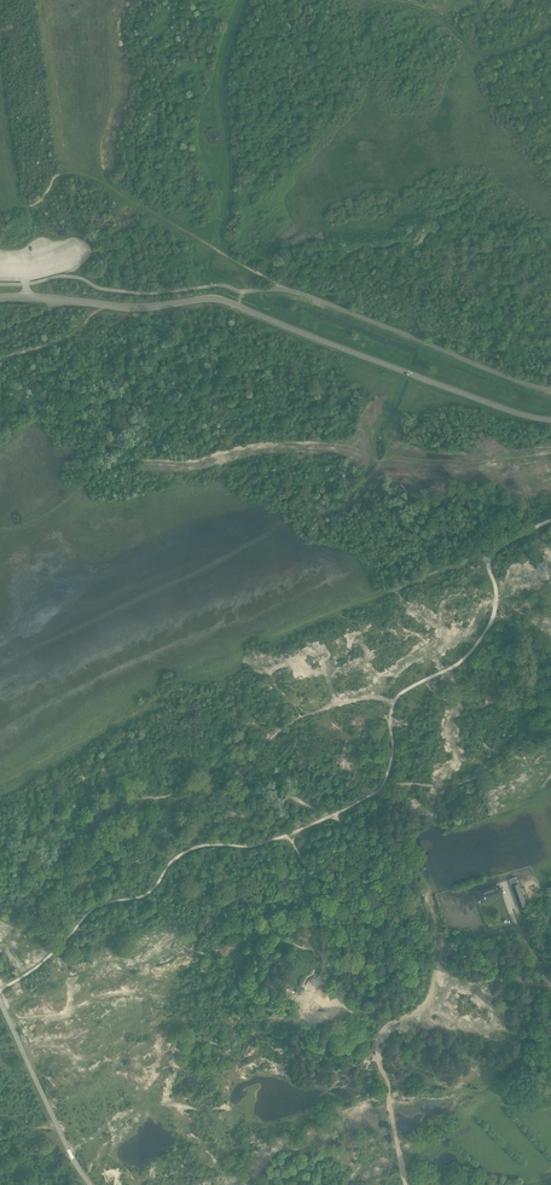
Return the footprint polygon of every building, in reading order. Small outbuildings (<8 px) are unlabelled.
[(519,883),(516,884),(518,890),(514,891),(515,894),(522,892),(519,883)] [(499,885),(483,891),(485,895),(484,895),(485,897),(487,901),(502,895),(499,885)] [(522,892),(515,894),(519,907),(527,905),(522,892)] [(308,931),(309,919),(297,918),(297,930),(302,931),(308,931)] [(358,939),(342,934),(340,942),(339,947),(354,951),(358,939)]
